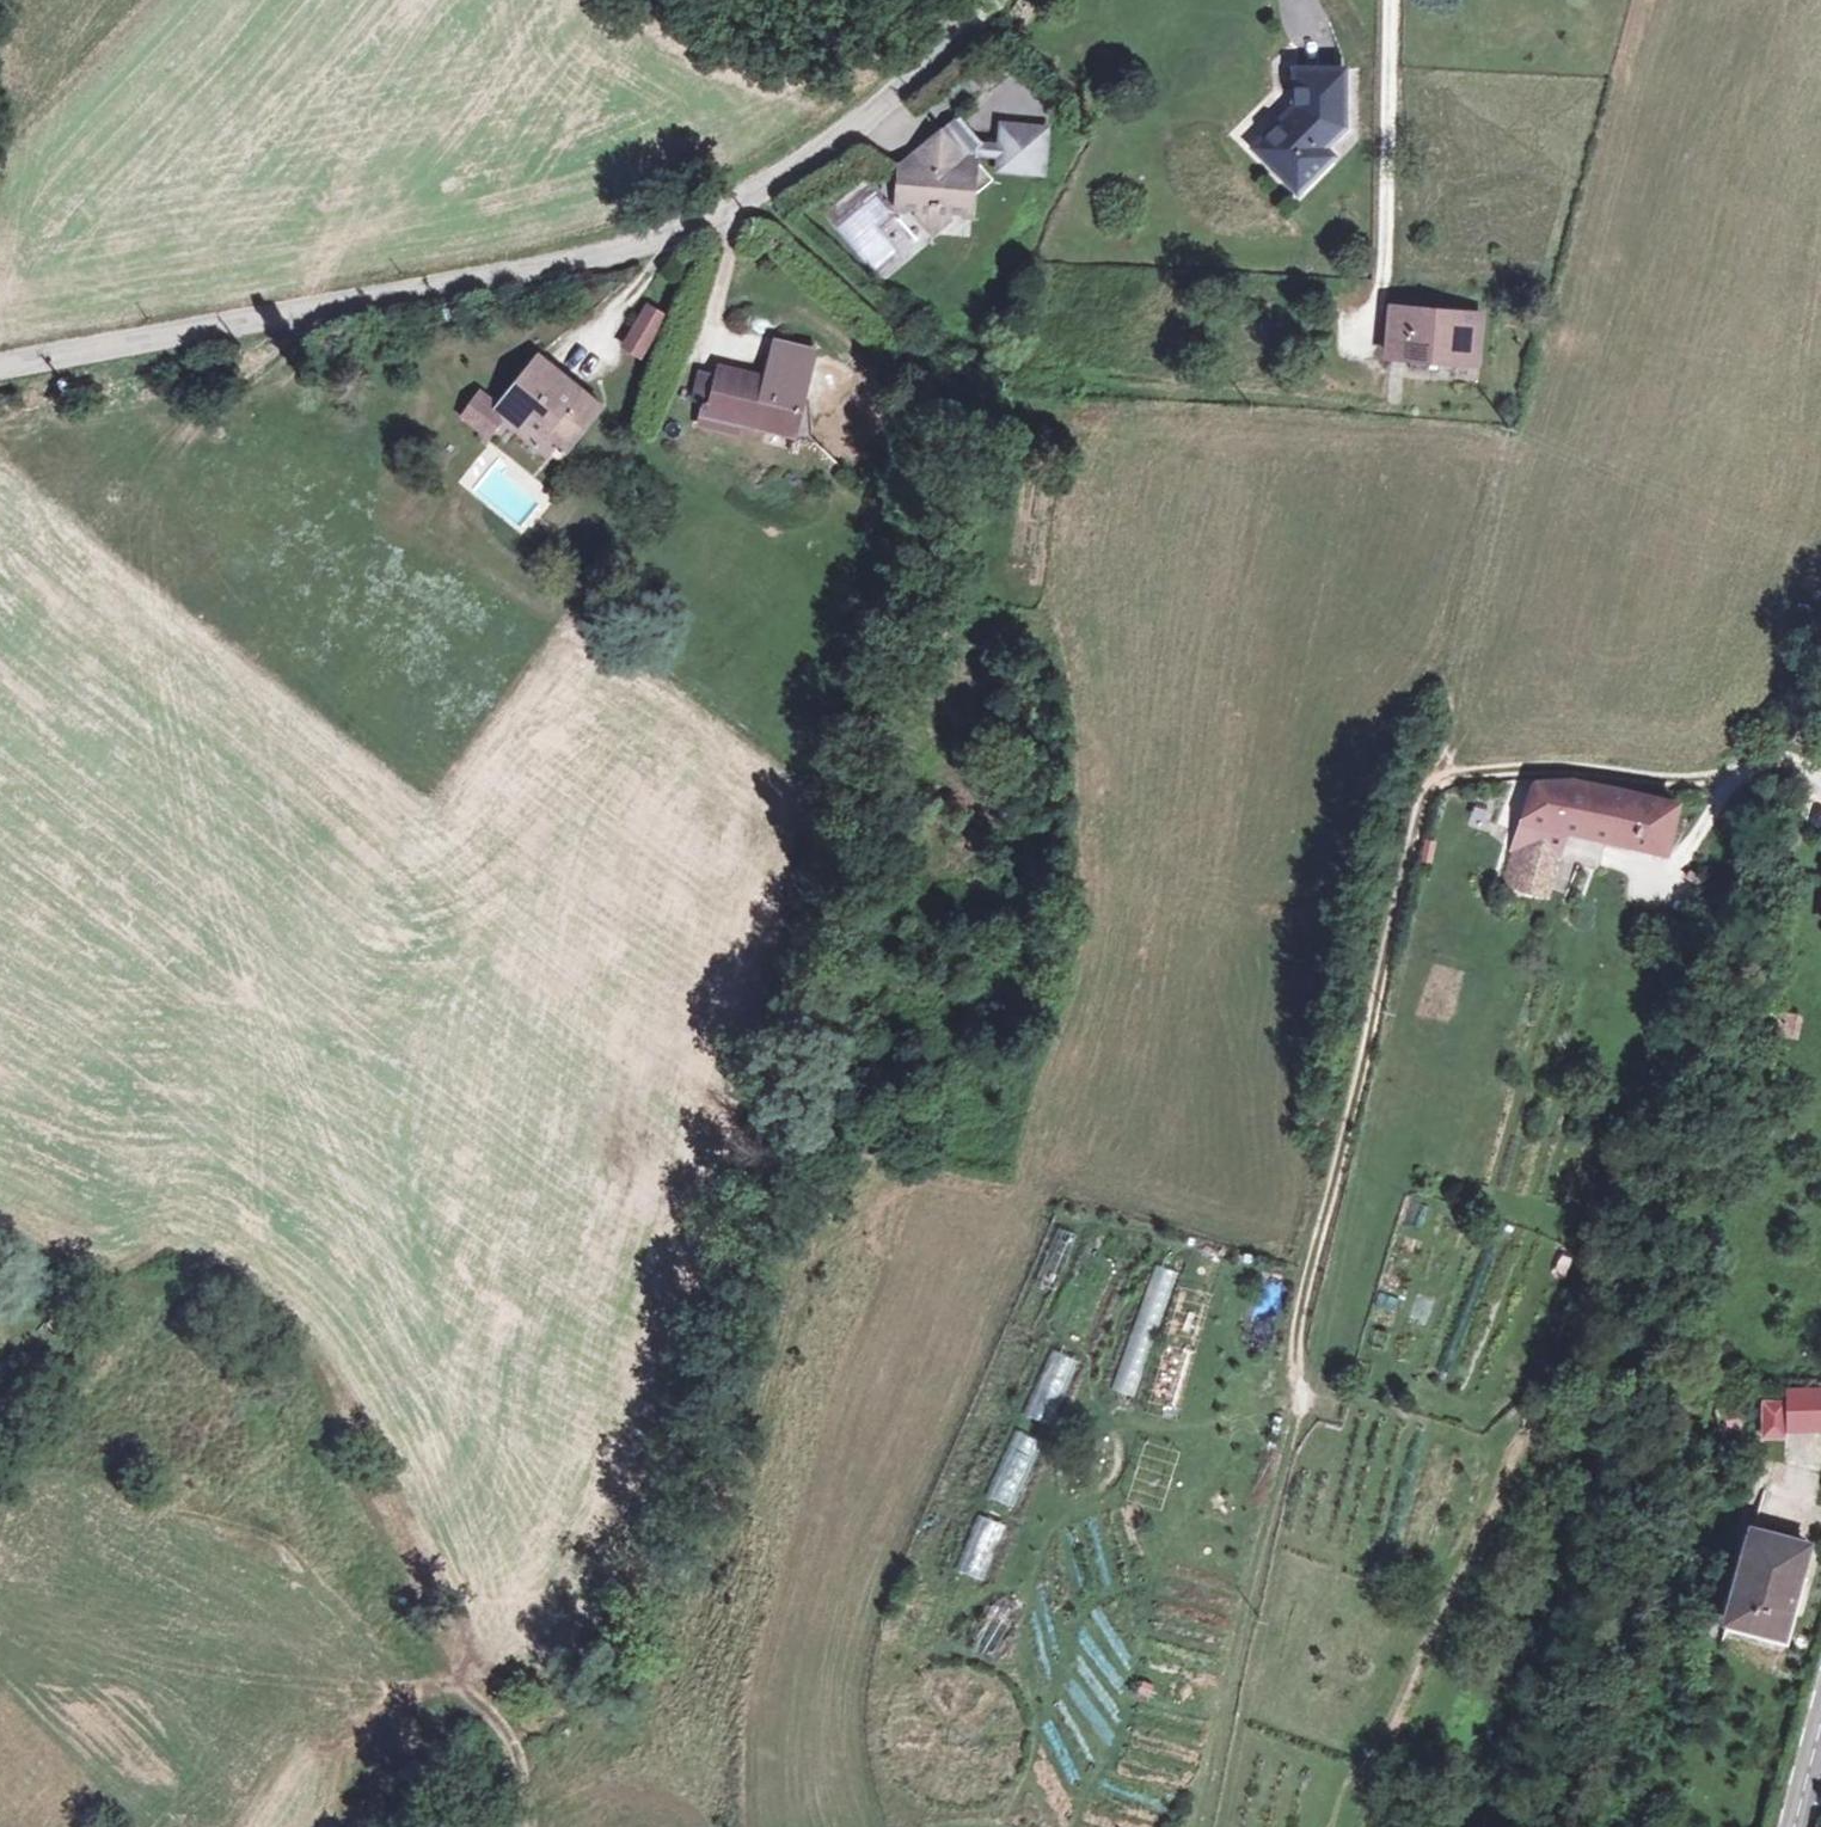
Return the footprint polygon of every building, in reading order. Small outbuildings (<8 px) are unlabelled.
[(1351,86),(1305,86),(1305,123),(1265,163),(1296,195),(1312,180),(1322,190),(1339,173),(1330,162),(1350,142),(1351,86)] [(910,168),(909,178),(905,210),(905,214),(925,215),(924,219),(942,238),(962,221),(961,218),(983,220),(986,194),(993,194),(1005,185),(995,172),(988,173),(989,165),(985,164),(987,154),(992,149),(970,121),(910,168)] [(1050,180),(1056,136),(1012,130),(1007,174),(1050,180)] [(905,210),(909,178),(895,176),(893,194),(905,210)] [(1312,180),(1296,195),(1306,205),(1322,190),(1312,180)] [(617,346),(641,357),(663,310),(639,299),(617,346)] [(1393,359),(1477,366),(1482,320),(1398,313),(1393,359)] [(720,361),(719,372),(716,401),(715,411),(748,414),(802,419),(814,330),(775,326),(770,365),(720,361)] [(605,407),(542,359),(504,409),(503,409),(511,415),(517,420),(527,427),(530,424),(549,439),(557,428),(577,444),(605,407)] [(710,400),(716,401),(719,372),(702,370),(700,399),(710,400)] [(478,401),(506,422),(511,415),(503,409),(504,409),(484,394),(478,401)] [(716,401),(710,400),(707,421),(747,426),(748,414),(715,411),(716,401)] [(496,435),(506,422),(478,401),(464,420),(480,422),(496,435)] [(491,441),(496,435),(480,422),(464,420),(491,441)] [(1676,809),(1602,789),(1573,782),(1533,785),(1509,872),(1526,877),(1520,895),(1541,899),(1560,834),(1664,857),(1676,809)] [(1795,1037),(1800,1013),(1777,1008),(1772,1033),(1795,1037)] [(1135,1397),(1176,1269),(1152,1262),(1111,1390),(1135,1397)] [(1047,1349),(1025,1416),(1052,1425),(1075,1358),(1047,1349)] [(1820,1411),(1820,1388),(1813,1388),(1810,1409),(1820,1411)] [(1720,1428),(1738,1427),(1737,1406),(1720,1406),(1720,1428)] [(986,1497),(1011,1506),(1037,1439),(1013,1429),(986,1497)] [(955,1572),(987,1582),(1006,1523),(974,1513),(955,1572)] [(1722,1626),(1778,1642),(1802,1550),(1747,1536),(1722,1626)]
